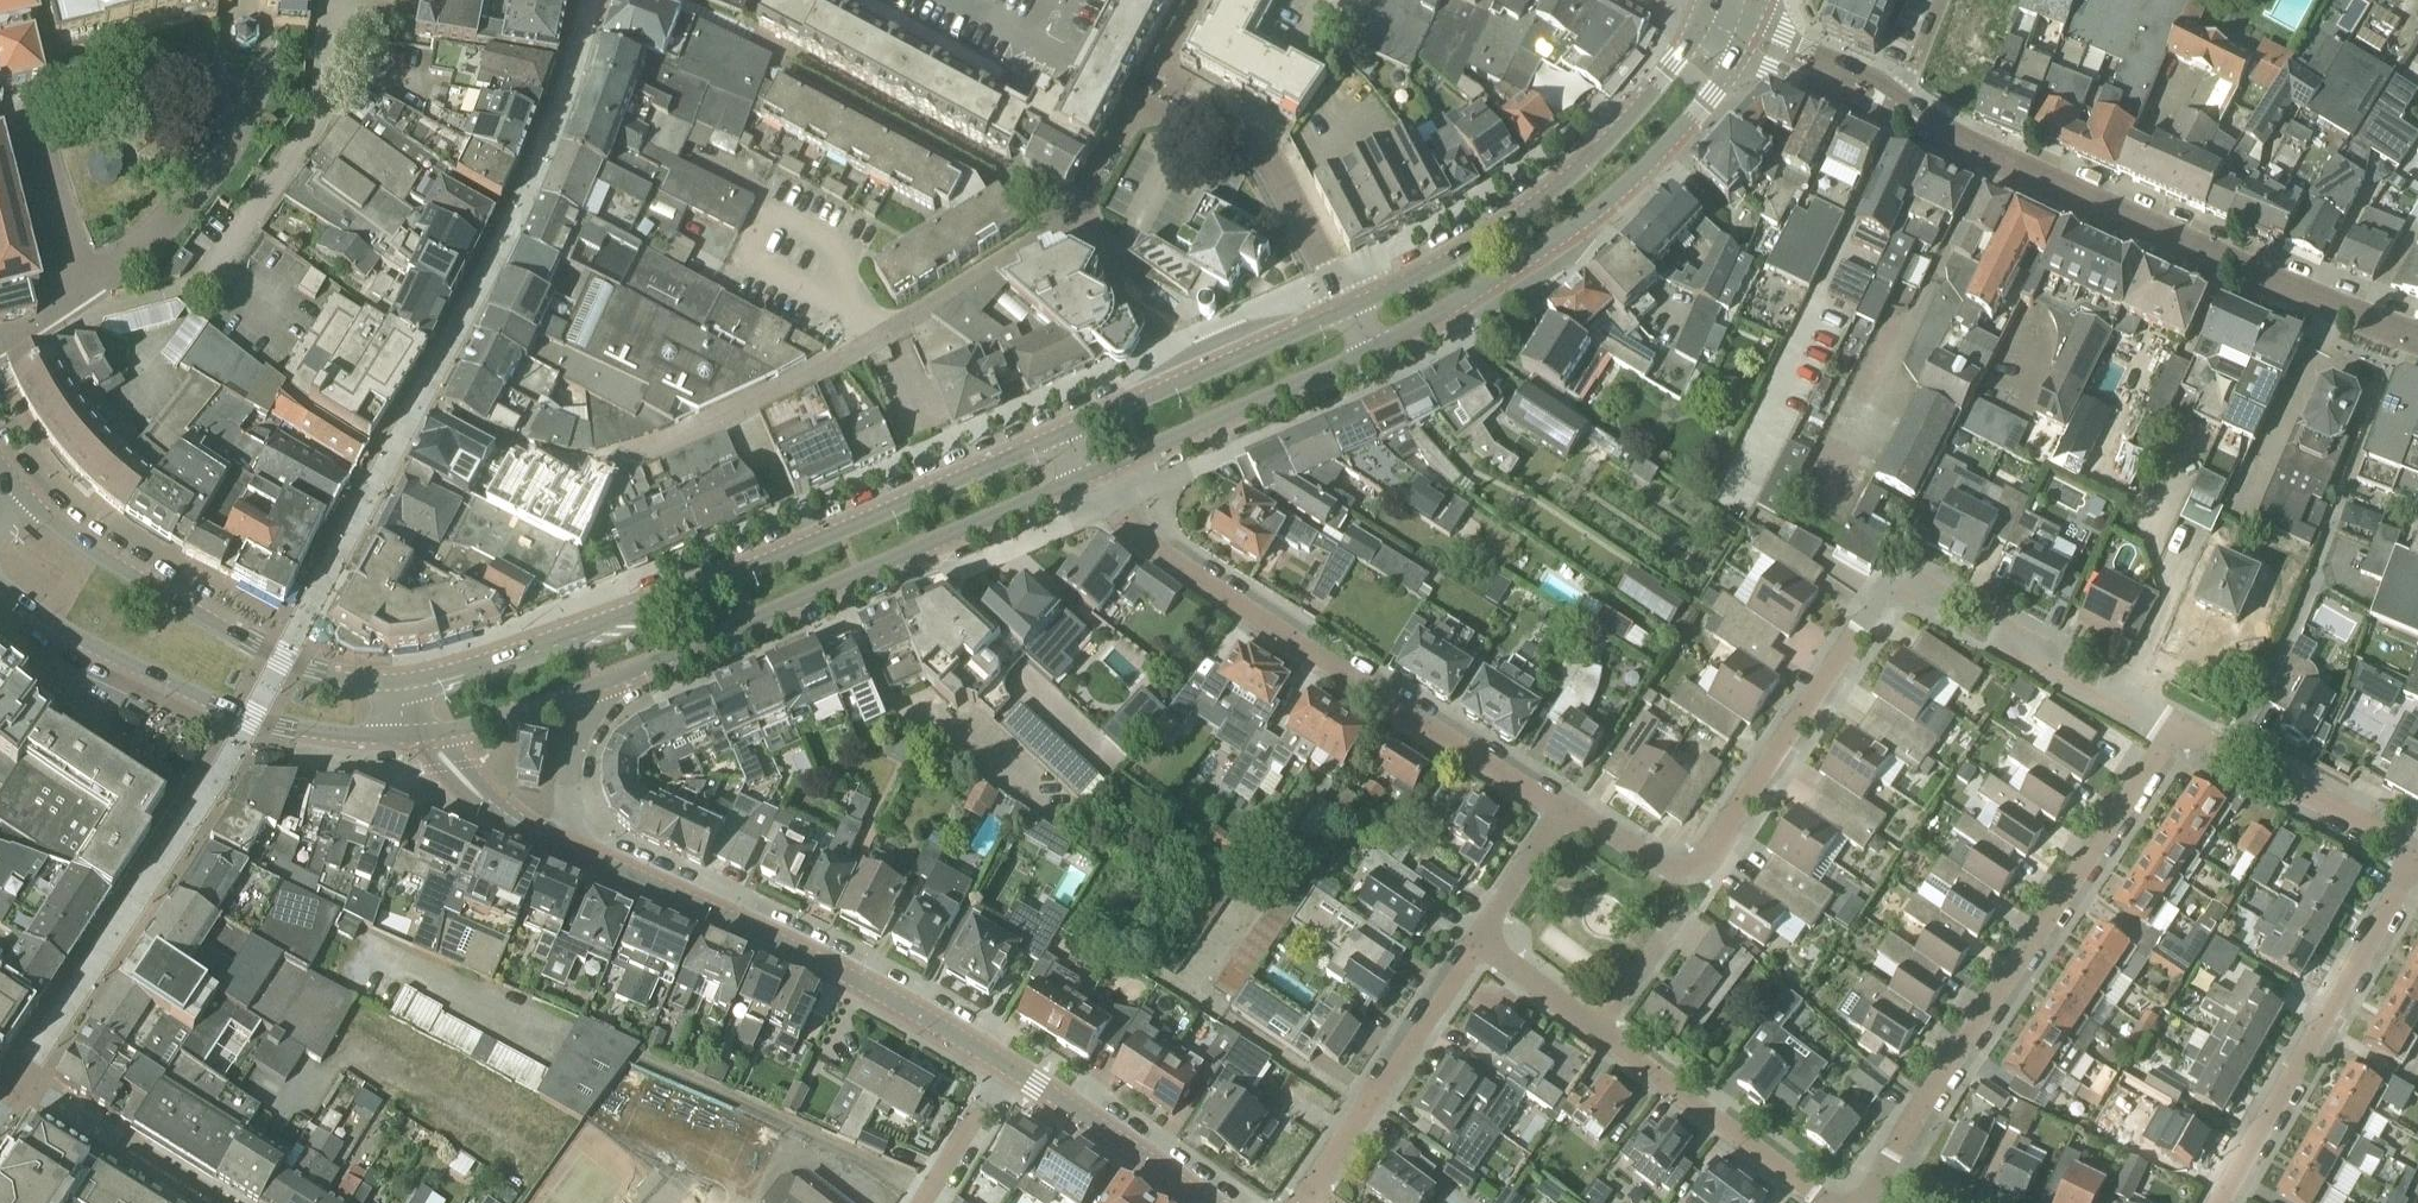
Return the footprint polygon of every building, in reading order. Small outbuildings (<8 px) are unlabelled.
[(40,84),(26,26),(35,23),(30,0),(0,0),(0,94),(40,84)] [(58,56),(206,20),(215,20),(216,3),(227,4),(231,4),(231,1),(230,1),(230,0),(45,0),(58,56)] [(308,26),(309,6),(309,0),(263,0),(263,3),(262,3),(262,6),(265,7),(266,6),(276,7),(275,24),(308,26)] [(414,37),(437,41),(437,40),(555,61),(567,0),(421,0),(414,37)] [(757,100),(764,82),(773,58),(697,21),(683,15),(645,0),(620,0),(604,45),(671,70),(670,71),(710,86),(696,126),(740,145),(739,146),(749,151),(754,140),(743,135),(751,113),(757,100)] [(750,0),(701,0),(743,17),(750,0)] [(758,25),(1011,160),(1018,147),(1017,147),(1027,125),(1044,134),(1082,154),(1090,158),(1096,147),(1110,122),(1122,99),(1131,82),(1137,71),(1175,0),(771,0),(758,25)] [(1181,62),(1197,71),(1200,67),(1248,93),(1246,97),(1268,109),(1271,104),(1282,110),(1280,115),(1297,124),(1327,78),(1306,66),(1291,58),(1288,64),(1247,42),(1270,0),(1221,0),(1220,3),(1215,1),(1204,22),(1208,24),(1203,35),(1198,33),(1187,54),(1186,53),(1181,62)] [(1350,44),(1410,72),(1418,57),(1419,59),(1445,0),(1376,0),(1350,44)] [(1467,69),(1501,0),(1445,0),(1419,59),(1456,91),(1462,78),(1467,69)] [(1467,69),(1503,87),(1520,52),(1548,0),(1501,0),(1467,69)] [(1542,65),(1544,66),(1586,0),(1548,0),(1520,52),(1542,65)] [(1557,73),(1604,0),(1586,0),(1544,66),(1557,73)] [(1574,75),(1602,92),(1636,51),(1646,31),(1651,21),(1614,0),(1604,0),(1557,73),(1571,81),(1574,75)] [(1877,50),(1898,0),(1838,0),(1824,33),(1850,44),(1874,55),(1877,50)] [(2028,135),(2041,100),(2061,48),(2064,40),(2072,20),(2079,0),(2025,0),(2022,11),(2041,19),(2034,36),(2033,36),(2026,54),(2028,59),(2017,86),(2016,89),(2017,90),(1999,134),(2014,140),(2015,136),(2026,141),(2028,135)] [(2064,40),(2106,57),(2124,64),(2112,95),(2094,88),(2068,153),(2117,174),(2135,129),(2136,130),(2168,54),(2189,2),(2190,0),(2079,0),(2072,20),(2064,40)] [(2271,92),(2282,75),(2256,60),(2197,30),(2206,10),(2189,2),(2168,54),(2240,90),(2246,79),(2271,92)] [(237,31),(236,31),(235,32),(236,33),(237,40),(236,41),(236,42),(237,42),(244,46),(244,47),(246,47),(246,45),(253,41),(253,42),(254,40),(253,40),(253,32),(254,31),(253,30),(252,30),(245,27),(245,26),(243,26),(243,27),(237,31)] [(2094,88),(2106,57),(2064,40),(2061,48),(2041,100),(2028,135),(2068,153),(2094,88)] [(434,44),(433,50),(429,73),(452,77),(448,91),(475,97),(478,97),(486,99),(494,103),(511,112),(533,120),(540,102),(554,65),(434,44)] [(567,149),(629,181),(642,143),(670,71),(671,70),(604,45),(595,76),(581,113),(567,149)] [(2297,120),(2291,129),(2260,188),(2252,184),(2230,224),(2241,229),(2242,234),(2268,245),(2273,241),(2284,246),(2302,210),(2321,181),(2351,140),(2373,106),(2391,77),(2346,48),(2325,81),(2327,83),(2326,86),(2324,84),(2305,114),(2303,113),(2298,121),(2297,120)] [(2016,89),(2017,86),(2008,82),(2019,56),(2006,50),(1976,120),(1987,125),(1985,128),(1999,134),(2017,90),(2016,89)] [(1520,52),(1503,87),(1535,102),(1536,100),(1527,95),(1542,65),(1520,52)] [(2252,184),(2259,169),(2247,161),(2257,146),(2264,150),(2284,116),(2286,117),(2290,112),(2293,107),(2301,112),(2297,120),(2298,121),(2303,113),(2305,114),(2324,84),(2307,74),(2308,72),(2307,65),(2301,62),(2294,64),(2293,66),(2289,63),(2282,75),(2271,92),(2267,98),(2261,108),(2237,146),(2222,171),(2223,171),(2206,213),(2230,224),(2252,184)] [(751,113),(763,118),(762,120),(935,212),(939,205),(953,212),(958,220),(875,271),(897,306),(919,293),(918,291),(938,279),(939,280),(960,267),(959,266),(979,253),(980,255),(1001,242),(1001,240),(1022,227),(1001,193),(989,200),(988,198),(986,199),(988,201),(980,206),(967,186),(972,178),(903,141),(906,135),(885,123),(882,130),(860,118),(863,112),(842,100),(839,107),(817,95),(820,89),(799,78),(796,84),(784,78),(778,90),(769,107),(757,100),(751,113)] [(1480,88),(1462,78),(1456,91),(1473,104),(1485,94),(1483,92),(1480,88)] [(769,107),(778,90),(764,82),(757,100),(769,107)] [(1501,118),(1527,151),(1543,139),(1539,134),(1542,131),(1544,133),(1553,125),(1556,128),(1558,127),(1535,102),(1503,87),(1496,93),(1504,104),(1507,102),(1512,110),(1501,118)] [(2152,154),(2137,146),(2132,144),(2118,175),(2121,176),(2134,182),(2136,183),(2167,197),(2186,155),(2200,160),(2216,133),(2232,104),(2205,89),(2190,118),(2185,115),(2169,146),(2158,141),(2152,154)] [(478,97),(475,97),(448,91),(441,112),(524,142),(532,124),(497,111),(489,115),(482,112),(486,99),(478,97)] [(1731,129),(1781,165),(1784,168),(1814,110),(1776,91),(1764,94),(1731,129)] [(514,171),(433,128),(420,121),(420,120),(380,97),(368,115),(415,147),(414,149),(447,170),(478,191),(500,201),(514,171)] [(425,103),(420,120),(420,121),(433,128),(514,171),(525,142),(524,142),(441,112),(425,103)] [(2401,118),(2399,122),(2373,106),(2351,140),(2321,181),(2302,210),(2284,246),(2324,262),(2341,230),(2365,182),(2371,152),(2398,170),(2399,169),(2417,143),(2417,141),(2417,135),(2402,125),(2404,120),(2401,118)] [(1488,178),(1517,157),(1481,107),(1464,120),(1472,131),(1460,140),(1477,164),(1488,178)] [(1803,196),(1841,124),(1814,110),(1784,168),(1781,165),(1774,187),(1761,217),(1780,227),(1795,191),(1803,196)] [(339,116),(322,141),(476,248),(482,234),(480,232),(483,227),(486,227),(493,214),(440,182),(447,170),(414,149),(415,147),(368,115),(367,114),(358,128),(342,118),(339,116)] [(1460,140),(1444,115),(1413,134),(1453,201),(1479,185),(1469,169),(1477,164),(1460,140)] [(1089,158),(1082,154),(1044,134),(1027,125),(1017,147),(1018,147),(1032,159),(1027,168),(1051,181),(1068,191),(1089,158)] [(1881,143),(1849,128),(1829,166),(1830,166),(1811,200),(1814,201),(1817,202),(1809,218),(1797,212),(1768,268),(1776,273),(1768,290),(1802,306),(1810,290),(1845,218),(1862,181),(1864,182),(1881,143)] [(1764,178),(1774,187),(1781,165),(1731,129),(1693,170),(1701,178),(1702,178),(1729,203),(1745,187),(1751,193),(1764,178)] [(2206,214),(2206,213),(2223,171),(2222,171),(2237,146),(2216,133),(2200,160),(2186,155),(2167,197),(2203,213),(2205,214),(2205,213),(2206,214)] [(1315,186),(1351,254),(1374,243),(1453,201),(1413,134),(1315,186)] [(36,315),(29,290),(38,288),(34,268),(42,262),(45,254),(43,247),(38,241),(30,239),(26,239),(24,229),(23,227),(22,222),(27,221),(21,197),(16,198),(15,193),(14,191),(12,180),(16,179),(20,174),(23,167),(21,159),(17,154),(12,152),(4,152),(4,149),(3,149),(0,138),(0,324),(36,315)] [(476,248),(322,141),(313,155),(420,251),(418,255),(462,277),(476,248)] [(543,203),(605,233),(616,210),(629,181),(567,149),(555,176),(543,203)] [(1853,244),(1884,258),(1888,250),(1911,200),(1928,165),(1893,149),(1874,190),(1866,209),(1867,209),(1858,227),(1860,228),(1853,244)] [(406,277),(406,278),(447,304),(462,277),(418,255),(420,251),(313,155),(283,199),(303,212),(329,229),(328,230),(339,237),(379,261),(379,260),(406,277)] [(784,156),(779,167),(800,179),(806,168),(784,156)] [(1917,242),(1918,243),(1951,176),(1928,165),(1911,200),(1888,250),(1884,258),(1875,278),(1870,287),(1866,297),(1860,310),(1859,309),(1852,324),(1854,325),(1861,309),(1879,318),(1872,333),(1873,334),(1917,242)] [(1956,222),(1973,186),(1951,176),(1918,243),(1931,249),(1948,218),(1956,222)] [(2409,202),(2417,190),(2396,177),(2388,188),(2409,202)] [(827,180),(821,190),(843,202),(849,191),(827,180)] [(1700,297),(1699,299),(1721,309),(1722,307),(1728,310),(1754,263),(1721,238),(1673,192),(1645,222),(1676,249),(1680,245),(1686,251),(1695,242),(1689,236),(1694,231),(1716,250),(1708,266),(1703,275),(1694,295),(1700,297)] [(1950,286),(1966,307),(2016,206),(1986,192),(1969,230),(1967,228),(1953,255),(1954,256),(1947,270),(1950,286)] [(1155,248),(1154,247),(1153,248),(1143,243),(1134,259),(1160,279),(1158,283),(1200,306),(1200,308),(1199,310),(1200,312),(1202,316),(1207,318),(1209,318),(1212,317),(1214,315),(1216,310),(1215,305),(1211,301),(1218,289),(1230,295),(1244,269),(1258,278),(1271,256),(1252,246),(1261,228),(1205,197),(1172,258),(1164,254),(1164,253),(1163,252),(1162,253),(1161,253),(1161,252),(1160,251),(1159,252),(1158,251),(1158,250),(1157,249),(1156,250),(1155,249),(1155,248)] [(711,286),(664,262),(605,233),(543,203),(541,202),(537,209),(538,209),(525,243),(526,244),(524,248),(777,377),(827,350),(711,286)] [(881,208),(870,202),(864,213),(875,219),(881,208)] [(1918,502),(1982,378),(2000,345),(1975,332),(1982,320),(1988,323),(1990,318),(1993,320),(2031,250),(2048,259),(2062,229),(2016,206),(1966,307),(1959,322),(1952,336),(1945,350),(1938,365),(1931,379),(1925,391),(1921,389),(1875,480),(1918,502)] [(2369,211),(2366,216),(2336,266),(2374,281),(2393,247),(2405,225),(2369,211)] [(1656,279),(1655,280),(1672,287),(1677,277),(1657,268),(1676,249),(1645,222),(1621,246),(1656,279)] [(2066,429),(2114,331),(2144,266),(2062,229),(2048,259),(2041,274),(2037,272),(2021,304),(2030,308),(2034,307),(2036,307),(2039,308),(2042,309),(2044,310),(2047,312),(2049,314),(2051,316),(2052,319),(2054,322),(2056,326),(2057,330),(2058,334),(2059,338),(2059,342),(2059,346),(2058,350),(2057,354),(2056,358),(2054,362),(2053,365),(2058,368),(2035,413),(2066,429)] [(367,279),(379,261),(339,237),(328,230),(317,247),(367,279)] [(2408,258),(2402,267),(2392,288),(2404,293),(2403,293),(2417,299),(2417,241),(2408,258)] [(1585,278),(1584,279),(1635,332),(1639,329),(1635,324),(1656,308),(1645,296),(1659,284),(1655,280),(1656,279),(1621,246),(1621,247),(1593,271),(1594,273),(1587,280),(1585,278)] [(512,279),(492,320),(616,374),(651,391),(642,407),(675,424),(777,377),(524,248),(523,248),(519,255),(510,278),(512,279)] [(1095,300),(1090,289),(1087,283),(1094,273),(1092,272),(1094,268),(1076,259),(1078,255),(1065,249),(1062,251),(1057,253),(1055,251),(1056,250),(1055,248),(1018,265),(1021,272),(1010,285),(1009,285),(1008,286),(998,277),(997,278),(1094,364),(1096,365),(1097,363),(1096,362),(1103,354),(1116,365),(1121,367),(1127,366),(1131,361),(1140,343),(1130,319),(1121,323),(1115,325),(1107,307),(1108,304),(1096,298),(1095,300)] [(179,278),(193,260),(181,251),(163,275),(165,282),(179,278)] [(1917,259),(1907,283),(1920,289),(1930,264),(1917,259)] [(1845,264),(1840,273),(1852,278),(1856,269),(1845,264)] [(2144,266),(2114,331),(2133,340),(2141,322),(2155,328),(2186,343),(2208,295),(2176,281),(2144,266)] [(319,299),(331,279),(316,269),(304,290),(319,299)] [(1863,272),(1859,282),(1870,287),(1875,278),(1863,272)] [(1840,273),(1836,283),(1847,288),(1852,278),(1840,273)] [(425,348),(436,326),(447,304),(406,278),(400,289),(380,277),(370,293),(381,300),(372,316),(425,348)] [(997,278),(935,320),(975,350),(975,351),(992,364),(999,349),(1026,395),(1074,372),(1075,374),(1086,362),(1089,365),(1090,364),(1090,365),(1091,364),(1092,365),(1094,364),(997,278)] [(1549,310),(1562,325),(1608,357),(1645,379),(1656,359),(1638,348),(1643,343),(1634,333),(1635,332),(1584,279),(1573,288),(1574,289),(1555,305),(1549,310)] [(1859,282),(1854,291),(1866,297),(1870,287),(1859,282)] [(1838,299),(1842,291),(1845,292),(1847,288),(1836,283),(1830,295),(1838,299)] [(1942,300),(1959,322),(1966,307),(1950,286),(1938,295),(1942,300)] [(1842,291),(1838,299),(1851,306),(1856,297),(1852,295),(1852,296),(1845,292),(1842,291)] [(1866,297),(1854,291),(1852,295),(1856,297),(1851,306),(1859,309),(1860,310),(1866,297)] [(333,296),(287,370),(281,380),(308,403),(368,441),(371,436),(393,400),(392,400),(423,351),(424,351),(424,350),(363,313),(362,314),(333,296)] [(1716,320),(1721,309),(1699,299),(1694,310),(1716,320)] [(1936,315),(1952,336),(1959,322),(1942,300),(1931,309),(1936,315)] [(2209,423),(2222,429),(2272,324),(2222,301),(2202,344),(2190,367),(2173,359),(2148,412),(2165,420),(2180,388),(2201,398),(2193,415),(2209,423)] [(1694,310),(1690,320),(1711,330),(1716,320),(1694,310)] [(1929,329),(1945,350),(1952,336),(1936,315),(1924,323),(1929,329)] [(586,394),(623,414),(658,432),(675,424),(642,407),(651,391),(616,374),(492,320),(491,320),(484,337),(484,336),(483,337),(561,380),(586,394)] [(998,391),(1018,382),(1025,395),(1026,395),(999,349),(992,364),(975,351),(975,350),(935,320),(912,333),(913,334),(919,349),(916,350),(915,348),(914,348),(924,373),(925,372),(928,379),(936,376),(958,425),(1004,405),(998,391)] [(1685,331),(1707,341),(1711,330),(1690,320),(1685,331)] [(2255,444),(2304,337),(2272,324),(2222,429),(2223,430),(2216,443),(2192,493),(2218,506),(2240,461),(2244,463),(2253,444),(2255,444)] [(1606,359),(1608,357),(1562,325),(1558,331),(1549,326),(1533,351),(1526,352),(1522,358),(1524,365),(1522,368),(1532,375),(1579,404),(1580,402),(1595,377),(1606,359)] [(190,372),(221,390),(253,411),(266,418),(268,414),(279,421),(356,467),(368,445),(311,409),(298,398),(279,383),(207,327),(178,364),(190,372)] [(1922,343),(1938,365),(1945,350),(1929,329),(1918,337),(1922,343)] [(1685,331),(1680,342),(1702,352),(1707,341),(1685,331)] [(543,414),(545,411),(548,405),(561,380),(483,337),(465,373),(505,394),(543,414)] [(1697,364),(1702,352),(1680,342),(1676,352),(1697,364)] [(1915,357),(1931,379),(1938,365),(1922,343),(1911,351),(1915,357)] [(115,507),(125,515),(172,456),(170,455),(142,439),(130,432),(122,422),(110,408),(103,399),(124,386),(103,351),(93,350),(52,347),(11,364),(9,360),(7,361),(8,365),(14,379),(29,408),(47,436),(54,446),(73,469),(95,491),(105,499),(115,507)] [(1904,365),(1921,389),(1925,391),(1931,379),(1915,357),(1904,365)] [(1471,445),(1476,455),(1476,456),(1510,478),(1519,463),(1494,447),(1481,427),(1502,407),(1502,406),(1503,404),(1503,402),(1503,400),(1503,397),(1502,395),(1501,394),(1500,392),(1498,390),(1496,389),(1494,389),(1492,388),(1490,388),(1488,389),(1484,391),(1463,358),(1421,382),(1443,417),(1441,419),(1442,419),(1464,450),(1471,445)] [(1695,371),(1683,398),(1689,401),(1691,397),(1702,393),(1697,384),(1702,374),(1695,371)] [(179,389),(208,404),(221,390),(190,372),(179,389)] [(465,373),(456,390),(496,412),(505,394),(465,373)] [(2379,491),(2389,495),(2417,427),(2417,379),(2411,376),(2409,381),(2399,385),(2394,384),(2357,483),(2379,491)] [(2299,423),(2281,467),(2256,523),(2310,547),(2316,534),(2299,527),(2312,498),(2322,502),(2348,442),(2343,440),(2360,402),(2356,390),(2333,381),(2322,385),(2304,425),(2299,423)] [(1419,383),(1391,396),(1419,451),(1427,465),(1453,488),(1462,479),(1420,431),(1441,419),(1443,417),(1421,382),(1419,383)] [(760,416),(796,497),(855,471),(827,407),(818,387),(760,416)] [(1584,438),(1590,429),(1529,387),(1507,420),(1569,461),(1584,438)] [(219,464),(229,470),(324,522),(350,478),(320,459),(277,433),(265,451),(261,449),(270,435),(267,433),(264,432),(261,431),(258,431),(255,431),(252,432),(249,433),(247,434),(244,435),(243,437),(236,433),(253,411),(221,390),(208,404),(185,434),(219,464)] [(447,408),(487,429),(496,412),(456,390),(447,408)] [(487,429),(529,442),(543,414),(505,394),(496,412),(487,429)] [(623,414),(598,401),(586,394),(587,408),(589,426),(623,414)] [(1401,464),(1419,451),(1391,396),(1365,408),(1383,446),(1401,464)] [(855,426),(843,399),(827,407),(855,471),(896,453),(879,414),(855,426)] [(1972,401),(1961,432),(2013,451),(2025,421),(1972,401)] [(2081,402),(2048,465),(2078,481),(2111,417),(2081,402)] [(1383,446),(1365,408),(1364,409),(1323,425),(1347,472),(1360,480),(1400,506),(1450,537),(1469,508),(1415,477),(1401,464),(1383,446)] [(545,411),(543,414),(529,442),(569,452),(577,423),(545,411)] [(658,432),(623,414),(589,426),(594,452),(658,432)] [(410,466),(411,467),(504,515),(569,547),(584,555),(605,507),(614,487),(595,481),(589,493),(593,477),(589,476),(589,477),(561,471),(547,468),(515,460),(515,459),(498,455),(438,423),(427,445),(426,444),(410,466)] [(569,452),(583,452),(594,452),(589,426),(583,426),(577,423),(569,452)] [(1323,425),(1279,444),(1295,483),(1348,515),(1349,514),(1350,515),(1354,508),(1345,502),(1347,496),(1315,476),(1337,466),(1347,472),(1323,425)] [(2412,503),(2417,505),(2417,502),(2417,427),(2389,495),(2412,503)] [(196,529),(229,470),(219,464),(185,434),(170,455),(172,456),(125,515),(170,545),(174,539),(185,546),(181,552),(183,553),(196,529)] [(741,467),(727,436),(726,434),(699,445),(726,505),(727,505),(736,524),(771,508),(741,467)] [(1276,495),(1327,528),(1336,534),(1348,515),(1295,483),(1279,444),(1247,458),(1248,458),(1236,463),(1245,483),(1264,496),(1275,492),(1276,495)] [(1811,454),(1790,444),(1757,507),(1779,518),(1811,454)] [(726,505),(699,445),(658,463),(677,491),(682,489),(704,537),(736,524),(727,505),(726,505)] [(1928,546),(1951,557),(1988,485),(1966,474),(1968,470),(1946,459),(1927,496),(1932,499),(1936,509),(1940,511),(1933,523),(1936,529),(1928,546)] [(646,505),(668,553),(704,537),(682,489),(677,491),(658,463),(648,467),(640,470),(651,496),(644,499),(646,505)] [(482,558),(504,515),(411,467),(398,498),(397,498),(394,505),(415,518),(409,530),(443,548),(455,549),(471,551),(482,558)] [(296,577),(318,527),(319,525),(321,527),(324,522),(229,470),(196,529),(221,542),(219,547),(242,558),(243,554),(295,582),(297,577),(296,577)] [(640,470),(625,476),(634,496),(635,499),(636,502),(644,499),(651,496),(640,470)] [(2054,474),(2044,492),(2079,511),(2089,493),(2054,474)] [(605,507),(632,568),(668,553),(646,505),(644,499),(636,502),(635,499),(634,496),(625,476),(616,480),(616,483),(614,487),(605,507)] [(2026,483),(2019,496),(2030,501),(2037,489),(2026,483)] [(2024,512),(2030,501),(2019,496),(2006,489),(2004,493),(1988,485),(1951,557),(1974,569),(1982,553),(1988,552),(1995,539),(2007,545),(2024,512)] [(1871,572),(1874,566),(1886,544),(1865,532),(1884,494),(1871,488),(1838,553),(1871,572)] [(1213,530),(1217,535),(1216,536),(1261,564),(1272,546),(1271,545),(1276,537),(1297,550),(1299,547),(1309,553),(1318,537),(1302,527),(1274,509),(1272,512),(1244,495),(1229,518),(1228,517),(1227,518),(1221,517),(1216,519),(1213,524),(1213,530)] [(2318,532),(2328,507),(2317,503),(2307,528),(2318,532)] [(394,505),(377,538),(443,574),(455,549),(443,548),(409,530),(415,518),(394,505)] [(2061,531),(2024,512),(2007,545),(2022,553),(2008,582),(2031,594),(2035,587),(2054,597),(2069,567),(2077,550),(2056,540),(2061,531)] [(569,547),(504,515),(482,558),(558,600),(587,587),(585,577),(605,568),(584,555),(569,547)] [(1776,540),(1811,564),(1824,545),(1797,531),(1787,524),(1776,540)] [(1369,567),(1417,596),(1425,601),(1428,598),(1419,592),(1429,576),(1382,547),(1383,545),(1353,527),(1340,549),(1369,568),(1369,567)] [(2380,527),(2362,574),(2381,581),(2398,534),(2380,527)] [(183,553),(232,578),(242,558),(219,547),(221,542),(196,529),(183,553)] [(1761,588),(1803,617),(1819,594),(1811,589),(1822,573),(1823,574),(1825,572),(1811,564),(1776,540),(1763,532),(1751,549),(1776,566),(1761,588)] [(2410,555),(2395,549),(2400,535),(2398,534),(2381,581),(2384,583),(2371,617),(2412,634),(2397,675),(2406,685),(2417,651),(2417,535),(2410,555)] [(443,574),(377,538),(330,624),(340,630),(336,637),(338,645),(355,654),(384,656),(388,649),(393,651),(422,648),(502,624),(509,613),(518,618),(519,618),(519,617),(443,574)] [(1167,615),(1183,592),(1147,566),(1146,567),(1142,564),(1137,570),(1131,565),(1131,564),(1120,555),(1101,541),(1082,568),(1074,562),(1059,583),(1102,613),(1115,596),(1133,609),(1142,597),(1167,615)] [(455,549),(443,574),(519,617),(558,600),(482,558),(471,551),(455,549)] [(1355,561),(1338,551),(1321,577),(1336,586),(1339,588),(1355,561)] [(243,554),(242,558),(232,578),(279,603),(282,596),(284,597),(292,585),(293,585),(295,582),(243,554)] [(2260,575),(2255,573),(2252,568),(2247,565),(2241,566),(2219,556),(2204,588),(2189,581),(2173,618),(2173,619),(2188,625),(2198,630),(2207,610),(2238,624),(2260,575)] [(1666,624),(1681,601),(1628,567),(1614,590),(1666,624)] [(2124,632),(2138,639),(2159,596),(2146,588),(2143,593),(2125,584),(2123,588),(2104,578),(2081,621),(2082,622),(2084,617),(2099,625),(2097,629),(2119,641),(2124,632)] [(1007,636),(1002,641),(1003,642),(1022,659),(1027,654),(1039,666),(1075,626),(1027,583),(1014,597),(1010,593),(1003,600),(1000,598),(984,615),(1007,636)] [(895,611),(894,611),(923,677),(924,677),(923,678),(957,709),(963,703),(965,701),(967,701),(970,701),(971,701),(973,702),(974,704),(976,702),(995,720),(1011,703),(1007,696),(1005,689),(1006,679),(1009,674),(1022,659),(1003,642),(1002,641),(976,617),(971,622),(961,613),(960,611),(959,609),(960,608),(962,601),(961,594),(957,589),(951,587),(945,587),(915,597),(915,602),(905,607),(907,616),(901,618),(897,610),(895,611)] [(1770,651),(1771,649),(1781,634),(1789,639),(1803,617),(1761,588),(1747,609),(1722,592),(1719,596),(1711,609),(1709,611),(1716,615),(1724,621),(1725,620),(1770,651)] [(1710,590),(1702,603),(1711,609),(1719,596),(1710,590)] [(1604,608),(1593,624),(1623,644),(1625,642),(1634,627),(1604,608)] [(894,611),(862,626),(890,691),(923,677),(894,611)] [(1716,615),(1705,631),(1714,637),(1724,621),(1716,615)] [(1414,680),(1425,687),(1462,629),(1446,619),(1432,643),(1420,636),(1407,628),(1399,641),(1412,649),(1399,670),(1401,672),(1401,676),(1410,682),(1414,680)] [(1725,620),(1724,621),(1714,637),(1738,653),(1722,676),(1764,705),(1780,682),(1773,677),(1783,661),(1785,662),(1786,660),(1771,649),(1770,651),(1725,620)] [(1448,702),(1451,703),(1472,668),(1460,661),(1475,637),(1462,629),(1425,687),(1435,694),(1436,698),(1445,703),(1448,702)] [(1945,711),(1959,689),(1969,696),(1984,674),(1924,634),(1923,636),(1924,637),(1911,656),(1904,651),(1888,675),(1929,702),(1929,701),(1945,711)] [(2318,648),(2300,638),(2265,703),(2280,711),(2281,710),(2289,714),(2281,728),(2287,732),(2287,737),(2299,743),(2304,741),(2310,744),(2313,739),(2326,746),(2334,732),(2321,724),(2334,700),(2316,691),(2318,687),(2319,685),(2319,682),(2319,679),(2319,677),(2318,674),(2317,672),(2315,669),(2313,668),(2311,666),(2309,664),(2318,648)] [(1485,718),(1493,723),(1537,652),(1525,645),(1516,659),(1515,659),(1506,673),(1493,666),(1487,676),(1485,675),(1464,712),(1466,713),(1467,717),(1475,722),(1479,721),(1482,723),(1485,718)] [(770,666),(796,729),(814,721),(813,718),(826,712),(841,706),(822,659),(822,658),(817,646),(770,666)] [(822,658),(822,659),(841,706),(846,717),(848,716),(859,711),(866,729),(886,721),(853,646),(839,651),(834,647),(825,650),(824,657),(822,658)] [(1227,689),(1244,699),(1267,662),(1250,652),(1248,655),(1239,650),(1224,673),(1219,670),(1203,698),(1216,707),(1227,689)] [(2404,695),(2404,694),(2417,700),(2417,651),(2406,685),(2408,685),(2404,695)] [(1550,660),(1537,652),(1493,723),(1501,728),(1497,733),(1500,735),(1501,739),(1509,744),(1513,743),(1515,744),(1546,697),(1534,690),(1542,676),(1541,675),(1550,660)] [(1548,721),(1563,731),(1545,759),(1561,769),(1568,758),(1584,769),(1605,737),(1580,721),(1588,709),(1589,710),(1592,706),(1598,691),(1602,670),(1600,669),(1600,657),(1592,652),(1584,665),(1583,664),(1565,693),(1566,694),(1548,721)] [(1551,684),(1565,693),(1583,664),(1570,656),(1551,684)] [(17,690),(25,680),(0,660),(0,711),(17,690)] [(1283,672),(1267,662),(1244,699),(1237,710),(1229,722),(1256,739),(1260,734),(1263,736),(1281,708),(1275,705),(1290,681),(1281,676),(1283,672)] [(770,666),(738,680),(762,733),(778,726),(787,750),(802,743),(796,729),(770,666)] [(2386,716),(2400,691),(2358,667),(2346,694),(2345,696),(2348,698),(2349,696),(2386,716)] [(1868,717),(1928,758),(1940,739),(1954,719),(1929,702),(1888,675),(1874,696),(1881,701),(1871,717),(1869,716),(1868,717)] [(1764,705),(1722,676),(1709,697),(1684,681),(1669,704),(1729,743),(1731,740),(1730,740),(1742,721),(1750,726),(1764,705)] [(709,693),(734,755),(738,766),(738,765),(747,787),(765,779),(757,761),(753,762),(744,741),(762,733),(738,680),(709,693)] [(2010,694),(2027,705),(2036,692),(2019,681),(2010,694)] [(17,690),(0,711),(0,790),(3,791),(45,725),(37,720),(39,717),(40,716),(41,714),(39,712),(38,706),(17,690)] [(695,756),(712,750),(717,761),(734,755),(709,693),(675,707),(695,756)] [(1168,713),(1163,719),(1176,727),(1182,731),(1200,703),(1184,693),(1168,713)] [(1270,760),(1274,763),(1284,770),(1294,756),(1307,765),(1310,760),(1311,761),(1341,714),(1338,712),(1333,705),(1325,703),(1312,696),(1270,760)] [(2098,736),(2049,704),(2047,702),(2034,720),(2059,737),(2045,758),(2071,775),(2071,776),(2082,784),(2097,761),(2086,754),(2098,736)] [(1021,705),(1001,727),(1000,728),(1005,732),(1016,742),(1026,751),(1026,752),(1036,761),(1037,761),(1047,771),(1057,781),(1058,780),(1068,790),(1078,800),(1100,777),(1021,705)] [(1158,705),(1138,725),(1150,735),(1153,732),(1163,719),(1168,713),(1158,705)] [(675,707),(642,721),(656,758),(655,759),(664,777),(684,777),(678,763),(695,756),(675,707)] [(1616,790),(1638,805),(1667,762),(1645,747),(1660,723),(1643,712),(1603,773),(1605,774),(1606,772),(1621,783),(1616,790)] [(1341,714),(1311,761),(1323,769),(1312,787),(1326,796),(1368,731),(1356,723),(1350,717),(1342,715),(1341,714)] [(1917,774),(1919,771),(1928,758),(1868,717),(1868,718),(1869,719),(1858,734),(1851,729),(1836,752),(1880,782),(1880,781),(1895,759),(1917,774)] [(1163,719),(1153,732),(1166,742),(1176,727),(1163,719)] [(604,765),(602,779),(641,779),(641,767),(655,759),(656,758),(642,721),(641,721),(627,729),(616,740),(609,752),(604,765)] [(70,869),(109,895),(169,804),(60,732),(59,734),(45,725),(3,791),(0,796),(0,824),(1,825),(0,829),(0,841),(70,869)] [(2396,768),(2387,785),(2417,802),(2417,748),(2393,734),(2379,759),(2396,768)] [(523,735),(519,753),(523,754),(517,783),(540,787),(549,740),(523,735)] [(2033,776),(2019,796),(2019,798),(2041,812),(2056,823),(2071,800),(2060,792),(2071,776),(2071,775),(2045,758),(2020,741),(2018,744),(2012,740),(2004,752),(2010,756),(2008,759),(2033,776)] [(1378,770),(1397,782),(1392,790),(1408,801),(1429,770),(1393,747),(1378,770)] [(1816,794),(1876,835),(1887,817),(1866,802),(1880,782),(1836,752),(1821,774),(1828,779),(1818,795),(1816,794)] [(1236,795),(1257,763),(1243,754),(1222,786),(1236,795)] [(1673,754),(1667,762),(1638,805),(1661,820),(1666,813),(1682,824),(1681,825),(1682,826),(1723,766),(1704,754),(1694,768),(1673,754)] [(1928,758),(1919,771),(1929,777),(1937,764),(1928,758)] [(1955,776),(1967,783),(1975,769),(1964,762),(1955,776)] [(1257,763),(1236,795),(1250,804),(1259,790),(1271,772),(1269,771),(1257,763)] [(224,798),(234,805),(232,809),(298,844),(304,830),(307,819),(316,784),(293,783),(293,771),(254,770),(251,775),(242,780),(236,780),(224,798)] [(1978,794),(1991,803),(1976,825),(1989,833),(1988,835),(2015,851),(2026,859),(2041,836),(2030,828),(2041,812),(2019,798),(2019,796),(1990,776),(1978,794)] [(674,854),(704,867),(724,827),(741,796),(739,796),(734,807),(714,798),(721,778),(710,778),(707,784),(674,854)] [(641,792),(641,779),(602,779),(602,783),(602,786),(603,790),(608,807),(617,822),(627,830),(638,837),(653,803),(641,792)] [(1362,795),(1378,805),(1386,792),(1370,782),(1362,795)] [(2179,811),(2215,835),(2231,812),(2236,815),(2247,800),(2248,801),(2249,799),(2217,782),(2209,795),(2196,787),(2188,799),(2185,797),(2179,807),(2181,808),(2179,811)] [(307,819),(304,830),(318,836),(309,862),(323,868),(352,785),(316,784),(307,819)] [(654,805),(653,803),(638,837),(674,854),(707,784),(689,784),(677,805),(663,799),(659,807),(654,805)] [(313,900),(342,914),(383,798),(352,785),(323,868),(319,881),(313,900)] [(1333,810),(1329,817),(1343,826),(1359,799),(1346,791),(1334,811),(1333,810)] [(1834,865),(1850,841),(1865,851),(1876,835),(1816,794),(1815,796),(1816,797),(1806,812),(1798,807),(1783,830),(1834,865)] [(711,856),(728,864),(742,836),(747,825),(764,808),(741,796),(724,827),(704,867),(705,868),(711,856)] [(870,803),(856,796),(853,801),(835,837),(818,875),(811,891),(808,898),(817,902),(816,905),(835,914),(858,865),(846,860),(862,827),(860,826),(870,803)] [(389,874),(390,874),(392,866),(398,851),(397,851),(402,838),(402,839),(413,811),(383,798),(342,914),(361,924),(371,928),(389,874)] [(1460,856),(1472,865),(1479,870),(1494,848),(1487,844),(1497,829),(1491,825),(1498,814),(1474,799),(1461,819),(1455,815),(1447,829),(1452,832),(1451,835),(1467,845),(1460,856)] [(1329,817),(1333,810),(1318,801),(1299,833),(1313,841),(1329,817)] [(1018,802),(1009,821),(1024,835),(1047,849),(1057,832),(1032,815),(1018,802)] [(206,849),(313,900),(319,881),(288,867),(298,844),(232,809),(206,849)] [(807,899),(808,898),(811,891),(818,875),(835,837),(818,828),(817,830),(806,824),(806,823),(780,810),(773,823),(764,842),(777,849),(763,878),(776,884),(776,886),(796,895),(796,894),(807,899)] [(392,866),(390,874),(424,890),(418,903),(415,911),(426,916),(412,947),(436,957),(446,919),(443,918),(456,884),(473,837),(474,837),(449,826),(413,811),(402,839),(419,845),(414,858),(398,851),(392,866)] [(2172,823),(2163,835),(2199,859),(2215,835),(2179,811),(2178,813),(2176,812),(2169,821),(2172,823)] [(1978,851),(1964,873),(1993,893),(2000,898),(2015,875),(2004,867),(2015,851),(1988,835),(1989,833),(1976,825),(1964,816),(1952,834),(1978,851)] [(2246,854),(2245,855),(2255,861),(2255,860),(2256,860),(2272,837),(2255,826),(2239,849),(2246,854)] [(1763,872),(1763,873),(1823,914),(1836,896),(1820,885),(1834,865),(1783,830),(1768,852),(1776,857),(1765,873),(1763,872)] [(2254,882),(2268,888),(2289,836),(2275,830),(2254,882)] [(930,881),(938,866),(937,865),(952,839),(938,831),(929,847),(928,846),(914,873),(930,881)] [(2148,859),(2184,882),(2199,859),(2163,835),(2156,846),(2154,845),(2147,854),(2150,855),(2148,859)] [(745,872),(755,850),(758,844),(742,836),(728,864),(745,872)] [(476,838),(473,837),(456,884),(443,918),(446,919),(436,957),(492,981),(522,911),(539,871),(526,865),(528,861),(489,844),(486,853),(472,847),(476,838)] [(1,898),(77,945),(109,895),(70,869),(0,841),(0,897),(1,898)] [(206,849),(174,898),(261,945),(307,971),(331,927),(338,930),(336,934),(353,942),(361,924),(342,914),(313,900),(206,849)] [(1414,876),(1387,858),(1375,849),(1362,869),(1376,879),(1358,905),(1372,915),(1365,924),(1390,941),(1398,929),(1412,939),(1414,936),(1420,936),(1427,926),(1424,921),(1433,907),(1409,891),(1417,879),(1414,876)] [(861,933),(877,941),(909,879),(890,869),(893,863),(873,853),(842,916),(864,927),(861,933)] [(1929,876),(1931,877),(1918,897),(1942,913),(1942,915),(1967,932),(1978,939),(1993,917),(1982,909),(1993,893),(1964,873),(1941,857),(1929,876)] [(2290,870),(2305,878),(2312,866),(2297,858),(2290,870)] [(2317,885),(2346,902),(2353,889),(2356,888),(2359,882),(2358,879),(2361,875),(2333,858),(2317,885)] [(1239,884),(1246,873),(1225,859),(1218,869),(1239,884)] [(2140,870),(2131,883),(2167,906),(2184,882),(2148,859),(2146,861),(2144,859),(2138,868),(2140,870)] [(1423,862),(1414,876),(1417,879),(1418,878),(1450,900),(1459,886),(1423,862)] [(930,881),(923,894),(894,946),(898,948),(898,952),(907,957),(911,955),(928,964),(947,930),(950,932),(967,903),(964,901),(973,885),(938,866),(930,881)] [(539,871),(522,911),(530,914),(524,928),(542,936),(537,946),(531,958),(546,964),(559,934),(581,885),(549,871),(549,870),(541,867),(539,871)] [(1239,884),(1218,869),(1211,879),(1232,894),(1239,884)] [(2290,870),(2284,880),(2299,889),(2305,878),(2290,870)] [(1764,948),(1774,933),(1793,946),(1806,926),(1812,931),(1823,914),(1763,873),(1762,874),(1764,875),(1753,890),(1746,885),(1730,908),(1737,913),(1730,924),(1764,948)] [(1232,894),(1211,879),(1204,890),(1224,904),(1232,894)] [(2151,930),(2152,929),(2161,934),(2168,922),(2170,924),(2177,913),(2167,906),(2131,883),(2124,892),(2122,891),(2116,900),(2118,902),(2116,906),(2151,930)] [(2346,902),(2317,885),(2311,895),(2302,910),(2302,911),(2330,928),(2346,902)] [(1224,904),(1204,890),(1197,900),(1217,914),(1224,904)] [(1397,946),(1390,941),(1365,924),(1314,890),(1302,908),(1292,923),(1297,926),(1298,924),(1319,939),(1323,939),(1326,937),(1331,930),(1349,943),(1349,944),(1327,977),(1343,987),(1345,985),(1377,1007),(1395,981),(1388,976),(1396,964),(1388,959),(1395,947),(1396,948),(1397,946)] [(2228,911),(2235,899),(2222,891),(2215,903),(2228,911)] [(1277,895),(1270,905),(1291,919),(1298,909),(1277,895)] [(1956,948),(1967,932),(1942,915),(1942,913),(1918,897),(1916,896),(1904,914),(1931,932),(1916,953),(1941,971),(1952,978),(1967,955),(1956,948)] [(12,936),(62,968),(77,945),(1,898),(0,897),(0,929),(12,936)] [(584,962),(587,955),(590,950),(612,960),(632,911),(632,910),(631,910),(632,907),(616,900),(611,905),(592,897),(572,940),(559,934),(546,964),(540,977),(563,988),(576,959),(584,962)] [(188,975),(261,1024),(275,1033),(306,1054),(320,1062),(355,999),(307,972),(307,971),(261,945),(174,898),(142,947),(188,975)] [(1217,914),(1197,900),(1189,910),(1210,925),(1217,914)] [(1016,903),(1002,929),(968,909),(943,962),(952,967),(947,975),(990,999),(1001,980),(1002,980),(1009,968),(1018,952),(1039,963),(1030,979),(1031,980),(1045,954),(1047,952),(1061,929),(1036,914),(1016,903)] [(2289,903),(2282,915),(2274,928),(2316,952),(2330,928),(2302,911),(2302,910),(2289,903)] [(1284,929),(1291,919),(1270,905),(1263,915),(1284,929)] [(615,997),(630,1003),(666,921),(637,909),(619,949),(613,964),(626,970),(615,997)] [(1210,925),(1189,910),(1182,920),(1203,935),(1210,925)] [(1277,940),(1284,929),(1263,915),(1256,925),(1277,940)] [(2202,919),(2197,926),(2211,935),(2211,936),(2216,927),(2204,920),(2202,919)] [(1203,935),(1182,920),(1175,931),(1196,945),(1203,935)] [(2274,928),(2261,920),(2254,932),(2268,940),(2259,954),(2272,962),(2272,963),(2301,979),(2304,974),(2306,974),(2310,967),(2309,965),(2316,952),(2274,928)] [(671,989),(694,933),(666,921),(630,1003),(646,1010),(657,983),(671,989)] [(1270,950),(1277,940),(1256,925),(1249,936),(1270,950)] [(2165,937),(2157,949),(2190,969),(2211,936),(2211,935),(2197,926),(2184,945),(2167,934),(2165,937)] [(1728,990),(1727,989),(1716,981),(1739,950),(1716,927),(1689,962),(1692,965),(1669,996),(1664,993),(1647,1016),(1679,1040),(1692,1023),(1699,1028),(1728,990)] [(2084,952),(2119,976),(2135,951),(2101,928),(2099,931),(2096,930),(2090,938),(2092,941),(2084,952)] [(1196,945),(1175,931),(1168,941),(1189,955),(1196,945)] [(1905,971),(1891,992),(1915,1009),(1926,1017),(1941,994),(1930,987),(1941,971),(1916,953),(1890,935),(1878,952),(1905,971)] [(50,986),(62,968),(12,936),(1,954),(50,986)] [(1263,960),(1268,953),(1270,950),(1249,936),(1242,946),(1263,960)] [(2223,960),(2232,965),(2239,952),(2216,938),(2208,951),(2217,956),(2223,960)] [(691,994),(703,999),(725,947),(708,940),(706,944),(697,940),(669,1006),(683,1013),(691,994)] [(1189,955),(1168,941),(1161,951),(1182,966),(1189,955)] [(1235,956),(1256,970),(1263,960),(1242,946),(1235,956)] [(193,1034),(180,1055),(221,1083),(261,1024),(188,975),(142,947),(117,984),(193,1034)] [(703,999),(714,1004),(706,1023),(722,1030),(750,963),(741,958),(742,954),(725,947),(703,999)] [(2409,971),(2417,976),(2417,947),(2413,955),(2415,960),(2409,971)] [(2157,949),(2148,962),(2180,983),(2190,969),(2157,949)] [(1182,966),(1161,951),(1154,961),(1175,976),(1182,966)] [(2201,964),(2210,969),(2217,956),(2208,951),(2201,964)] [(2070,973),(2069,976),(2103,1000),(2119,976),(2084,952),(2077,963),(2075,962),(2069,971),(2070,973)] [(37,1006),(50,986),(1,954),(0,953),(0,981),(37,1006)] [(1042,986),(1027,1010),(1022,1019),(1029,1023),(1058,1042),(1058,1043),(1063,1046),(1094,996),(1092,995),(1086,1004),(1072,996),(1080,983),(1055,968),(1058,961),(1045,954),(1031,980),(1042,986)] [(1228,966),(1249,980),(1256,970),(1235,956),(1228,966)] [(786,976),(756,962),(738,1000),(751,1006),(734,1042),(752,1050),(767,1018),(786,976)] [(1242,991),(1247,983),(1249,980),(1228,966),(1221,977),(1242,991)] [(2417,1010),(2417,976),(2409,971),(2402,982),(2398,982),(2391,994),(2417,1010)] [(1904,1026),(1915,1009),(1891,992),(1863,973),(1851,992),(1878,1010),(1863,1032),(1867,1034),(1859,1045),(1877,1058),(1885,1046),(1900,1056),(1915,1033),(1904,1026)] [(786,976),(767,1018),(784,1027),(774,1047),(790,1056),(815,1008),(807,1005),(815,990),(786,976)] [(2116,1008),(2103,1000),(2069,976),(2067,978),(2065,977),(2059,986),(2060,988),(2053,1000),(2088,1023),(2095,1013),(2107,1021),(2116,1008)] [(2215,986),(2206,1001),(2206,1002),(2268,1037),(2283,1010),(2257,995),(2262,986),(2246,976),(2234,997),(2215,986)] [(1242,991),(1221,977),(1214,987),(1235,1001),(1242,991)] [(1306,1061),(1316,1047),(1300,1037),(1309,1022),(1249,980),(1247,983),(1242,991),(1235,1001),(1230,1008),(1306,1061)] [(37,1006),(0,981),(0,1061),(37,1006)] [(117,984),(88,1029),(164,1078),(171,1068),(180,1055),(193,1034),(117,984)] [(626,1063),(637,1049),(639,1046),(581,1021),(552,1074),(439,1014),(441,1009),(404,988),(389,1013),(427,1035),(541,1093),(538,1097),(583,1120),(626,1063)] [(1777,1010),(1790,1020),(1803,1003),(1790,993),(1777,1010)] [(2391,994),(2385,1005),(2386,1010),(2380,1020),(2417,1042),(2417,1010),(2391,994)] [(1316,1047),(1319,1050),(1339,1064),(1361,1032),(1343,1020),(1352,1007),(1333,995),(1325,1008),(1321,1005),(1309,1022),(1325,1033),(1316,1047)] [(1128,1035),(1141,1013),(1140,1012),(1114,1008),(1111,1005),(1108,1002),(1105,1000),(1102,998),(1098,997),(1094,996),(1063,1046),(1066,1048),(1067,1047),(1081,1056),(1080,1057),(1089,1062),(1091,1059),(1089,1059),(1099,1043),(1114,1053),(1126,1033),(1128,1035)] [(2039,1020),(2037,1023),(2085,1056),(2085,1055),(2095,1039),(2105,1046),(2111,1037),(2101,1031),(2100,1031),(2088,1023),(2053,1000),(2045,1011),(2042,1010),(2037,1018),(2039,1020)] [(2252,1064),(2268,1037),(2206,1002),(2201,1011),(2221,1023),(2211,1039),(2252,1064)] [(1765,1008),(1754,1022),(1763,1028),(1774,1015),(1765,1008)] [(2140,1024),(2151,1031),(2159,1019),(2148,1012),(2140,1024)] [(1144,1098),(1168,1060),(1152,1049),(1160,1038),(1147,1029),(1152,1020),(1141,1013),(1128,1035),(1138,1041),(1115,1078),(1144,1098)] [(1500,1060),(1492,1071),(1505,1081),(1527,1095),(1547,1066),(1513,1043),(1523,1029),(1500,1013),(1494,1022),(1483,1014),(1467,1038),(1500,1060)] [(2403,1067),(2417,1042),(2380,1020),(2374,1030),(2369,1031),(2365,1038),(2367,1043),(2365,1045),(2403,1067)] [(2066,1077),(2069,1080),(2070,1079),(2085,1056),(2037,1023),(2035,1025),(2032,1024),(2026,1033),(2028,1036),(2021,1047),(2055,1070),(2066,1077)] [(2151,1031),(2140,1024),(2129,1040),(2140,1047),(2151,1031)] [(1204,1067),(1176,1048),(1168,1060),(1144,1098),(1173,1117),(1196,1080),(1209,1088),(1222,1067),(1240,1039),(1241,1038),(1226,1028),(1207,1057),(1209,1059),(1204,1067)] [(88,1029),(72,1053),(149,1102),(164,1078),(88,1029)] [(275,1033),(255,1063),(287,1083),(306,1054),(275,1033)] [(1773,1094),(1795,1110),(1794,1111),(1796,1112),(1829,1068),(1827,1067),(1826,1068),(1811,1057),(1807,1062),(1786,1047),(1787,1045),(1775,1035),(1738,1085),(1751,1094),(1748,1099),(1760,1107),(1763,1103),(1765,1105),(1773,1094)] [(1222,1067),(1226,1069),(1212,1090),(1222,1097),(1216,1106),(1211,1102),(1203,1114),(1208,1118),(1199,1130),(1206,1135),(1201,1142),(1219,1155),(1224,1148),(1250,1167),(1264,1146),(1253,1138),(1266,1119),(1255,1111),(1265,1096),(1252,1088),(1272,1060),(1240,1039),(1222,1067)] [(2188,1045),(2181,1057),(2237,1090),(2252,1064),(2211,1039),(2203,1054),(2188,1045)] [(803,1043),(793,1064),(802,1068),(812,1048),(803,1043)] [(2021,1099),(2032,1104),(2055,1070),(2021,1047),(2014,1058),(2010,1057),(2005,1065),(2007,1068),(2005,1071),(2017,1079),(2008,1091),(2021,1099)] [(865,1128),(875,1111),(899,1068),(868,1050),(866,1053),(863,1051),(857,1062),(860,1064),(848,1086),(861,1093),(836,1137),(855,1144),(856,1143),(864,1129),(865,1128)] [(133,1126),(134,1125),(149,1102),(72,1053),(55,1078),(133,1126)] [(215,1177),(219,1180),(251,1127),(249,1126),(260,1109),(235,1094),(229,1089),(221,1083),(180,1055),(171,1068),(164,1078),(149,1102),(134,1125),(215,1177)] [(2237,1090),(2181,1057),(2176,1067),(2191,1075),(2188,1080),(2200,1087),(2194,1098),(2223,1115),(2237,1090)] [(711,1060),(704,1076),(721,1084),(728,1068),(711,1060)] [(1879,1072),(1891,1082),(1900,1070),(1886,1060),(1878,1070),(1879,1072)] [(1854,1080),(1878,1099),(1891,1082),(1879,1072),(1878,1070),(1867,1062),(1854,1080)] [(1433,1089),(1478,1120),(1489,1127),(1505,1103),(1516,1109),(1525,1095),(1526,1096),(1527,1095),(1505,1081),(1492,1071),(1478,1063),(1469,1077),(1450,1064),(1442,1075),(1438,1075),(1433,1083),(1434,1087),(1433,1089)] [(912,1076),(899,1068),(875,1111),(886,1117),(890,1109),(909,1120),(918,1125),(923,1123),(931,1110),(929,1104),(921,1099),(929,1085),(925,1083),(926,1079),(914,1072),(912,1076)] [(2090,1094),(2102,1102),(2118,1077),(2117,1076),(2106,1069),(2090,1092),(2090,1094)] [(2159,1096),(2176,1105),(2186,1089),(2153,1070),(2145,1085),(2135,1079),(2134,1080),(2124,1074),(2123,1075),(2159,1096)] [(2374,1117),(2381,1104),(2402,1116),(2415,1092),(2395,1081),(2389,1092),(2351,1070),(2336,1096),(2373,1118),(2374,1117)] [(2159,1096),(2123,1075),(2117,1087),(2126,1092),(2125,1094),(2138,1101),(2132,1112),(2146,1120),(2153,1108),(2162,1113),(2137,1154),(2153,1164),(2159,1152),(2191,1170),(2209,1140),(2177,1121),(2170,1118),(2176,1105),(2159,1096)] [(2076,1096),(2097,1109),(2102,1102),(2090,1094),(2090,1092),(2070,1079),(2069,1080),(2066,1077),(2059,1087),(2075,1098),(2076,1096)] [(1566,1106),(1558,1117),(1559,1118),(1556,1121),(1561,1125),(1567,1116),(1585,1129),(1584,1130),(1599,1142),(1605,1134),(1631,1099),(1604,1079),(1592,1095),(1581,1087),(1566,1106)] [(2002,1112),(2010,1099),(1986,1082),(1977,1095),(2002,1112)] [(790,1091),(781,1110),(797,1116),(809,1091),(793,1084),(790,1091)] [(1451,1160),(1452,1161),(1479,1179),(1478,1178),(1483,1170),(1478,1167),(1484,1159),(1462,1144),(1478,1120),(1433,1089),(1431,1091),(1427,1091),(1422,1099),(1423,1103),(1416,1114),(1445,1134),(1436,1148),(1451,1160)] [(1835,1157),(1867,1113),(1855,1104),(1846,1116),(1820,1096),(1806,1114),(1817,1123),(1808,1136),(1835,1157)] [(2360,1142),(2370,1148),(2375,1138),(2379,1141),(2387,1126),(2373,1118),(2336,1096),(2322,1121),(2359,1142),(2360,1142)] [(2009,1124),(2007,1127),(2026,1137),(2038,1112),(2019,1103),(2009,1124)] [(306,1152),(298,1147),(264,1202),(293,1202),(345,1120),(331,1112),(306,1152)] [(1986,1113),(1976,1135),(1961,1127),(1943,1163),(1970,1176),(1989,1141),(1987,1140),(1995,1124),(2006,1130),(2007,1127),(2009,1124),(1986,1113)] [(325,1197),(323,1196),(339,1171),(331,1167),(355,1126),(345,1120),(293,1202),(321,1202),(325,1197)] [(98,1200),(85,1192),(100,1168),(99,1168),(88,1161),(89,1160),(27,1121),(0,1162),(0,1202),(97,1202),(98,1200)] [(2345,1167),(2345,1166),(2358,1173),(2367,1158),(2378,1164),(2383,1156),(2370,1148),(2360,1142),(2359,1142),(2322,1121),(2308,1145),(2345,1167)] [(1666,1125),(1660,1134),(1645,1123),(1620,1156),(1635,1167),(1632,1171),(1657,1189),(1660,1185),(1673,1195),(1694,1168),(1680,1158),(1691,1143),(1687,1140),(1679,1133),(1678,1134),(1666,1125)] [(1022,1180),(1031,1168),(1048,1142),(1020,1124),(1013,1136),(1008,1133),(1000,1146),(1004,1149),(993,1166),(988,1163),(980,1174),(997,1186),(1004,1175),(1005,1176),(1008,1171),(1022,1180)] [(243,1196),(244,1196),(272,1151),(271,1151),(259,1143),(264,1135),(251,1127),(219,1180),(230,1187),(231,1188),(244,1196),(243,1196)] [(890,1139),(864,1129),(856,1143),(883,1155),(890,1139)] [(2032,1145),(2030,1144),(2017,1138),(2008,1153),(2000,1169),(2003,1170),(1995,1188),(2009,1195),(2009,1196),(2020,1201),(2020,1200),(2025,1202),(2040,1168),(2039,1167),(2024,1160),(2032,1145)] [(2370,1148),(2383,1156),(2383,1155),(2388,1147),(2388,1146),(2379,1141),(2375,1138),(2370,1148)] [(271,1151),(272,1151),(244,1196),(245,1197),(245,1196),(256,1202),(264,1202),(298,1147),(295,1146),(291,1152),(276,1143),(271,1151)] [(1418,1160),(1420,1157),(1404,1144),(1369,1191),(1385,1202),(1429,1202),(1437,1193),(1416,1177),(1425,1165),(1418,1160)] [(1022,1180),(1016,1189),(1036,1202),(1045,1188),(1070,1202),(1087,1202),(1108,1174),(1101,1168),(1105,1162),(1090,1153),(1086,1159),(1080,1155),(1081,1154),(1077,1151),(1076,1152),(1065,1145),(1059,1155),(1058,1155),(1056,1158),(1057,1158),(1044,1177),(1031,1168),(1022,1180)] [(2293,1171),(2331,1192),(2345,1167),(2308,1145),(2293,1171)] [(2059,1202),(2096,1202),(2106,1184),(2077,1170),(2083,1158),(2066,1150),(2046,1192),(2061,1200),(2059,1202)] [(2129,1202),(2141,1178),(2147,1165),(2131,1157),(2124,1170),(2113,1194),(2129,1202)] [(1443,1176),(1469,1193),(1479,1179),(1452,1161),(1443,1176)] [(1742,1184),(1718,1164),(1693,1197),(1700,1202),(1727,1202),(1742,1184)] [(99,1168),(100,1168),(85,1192),(98,1200),(97,1202),(107,1202),(122,1180),(100,1167),(99,1168)] [(371,1171),(370,1171),(367,1174),(355,1167),(333,1202),(325,1197),(321,1202),(351,1202),(371,1171)] [(2406,1168),(2393,1194),(2406,1202),(2407,1201),(2405,1199),(2417,1174),(2406,1168)] [(351,1202),(365,1202),(381,1177),(371,1171),(351,1202)] [(2331,1192),(2293,1171),(2279,1195),(2293,1202),(2324,1202),(2331,1192)] [(808,1175),(801,1185),(790,1177),(782,1178),(763,1202),(845,1202),(808,1175)] [(1129,1179),(1124,1180),(1121,1183),(1120,1187),(1109,1202),(1155,1202),(1153,1202),(1139,1193),(1139,1192),(1134,1188),(1133,1183),(1129,1179)] [(122,1180),(107,1202),(140,1202),(145,1194),(122,1180)] [(1601,1201),(1608,1190),(1595,1180),(1580,1201),(1583,1202),(1604,1202),(1601,1201)] [(1727,1202),(1766,1202),(1742,1184),(1727,1202)] [(430,1195),(421,1189),(413,1202),(425,1202),(430,1195)] [(1500,1202),(1523,1202),(1508,1192),(1500,1202)] [(145,1194),(140,1202),(159,1202),(145,1194)] [(2407,1201),(2406,1202),(2393,1194),(2388,1202),(2408,1202),(2409,1202),(2407,1201)]
